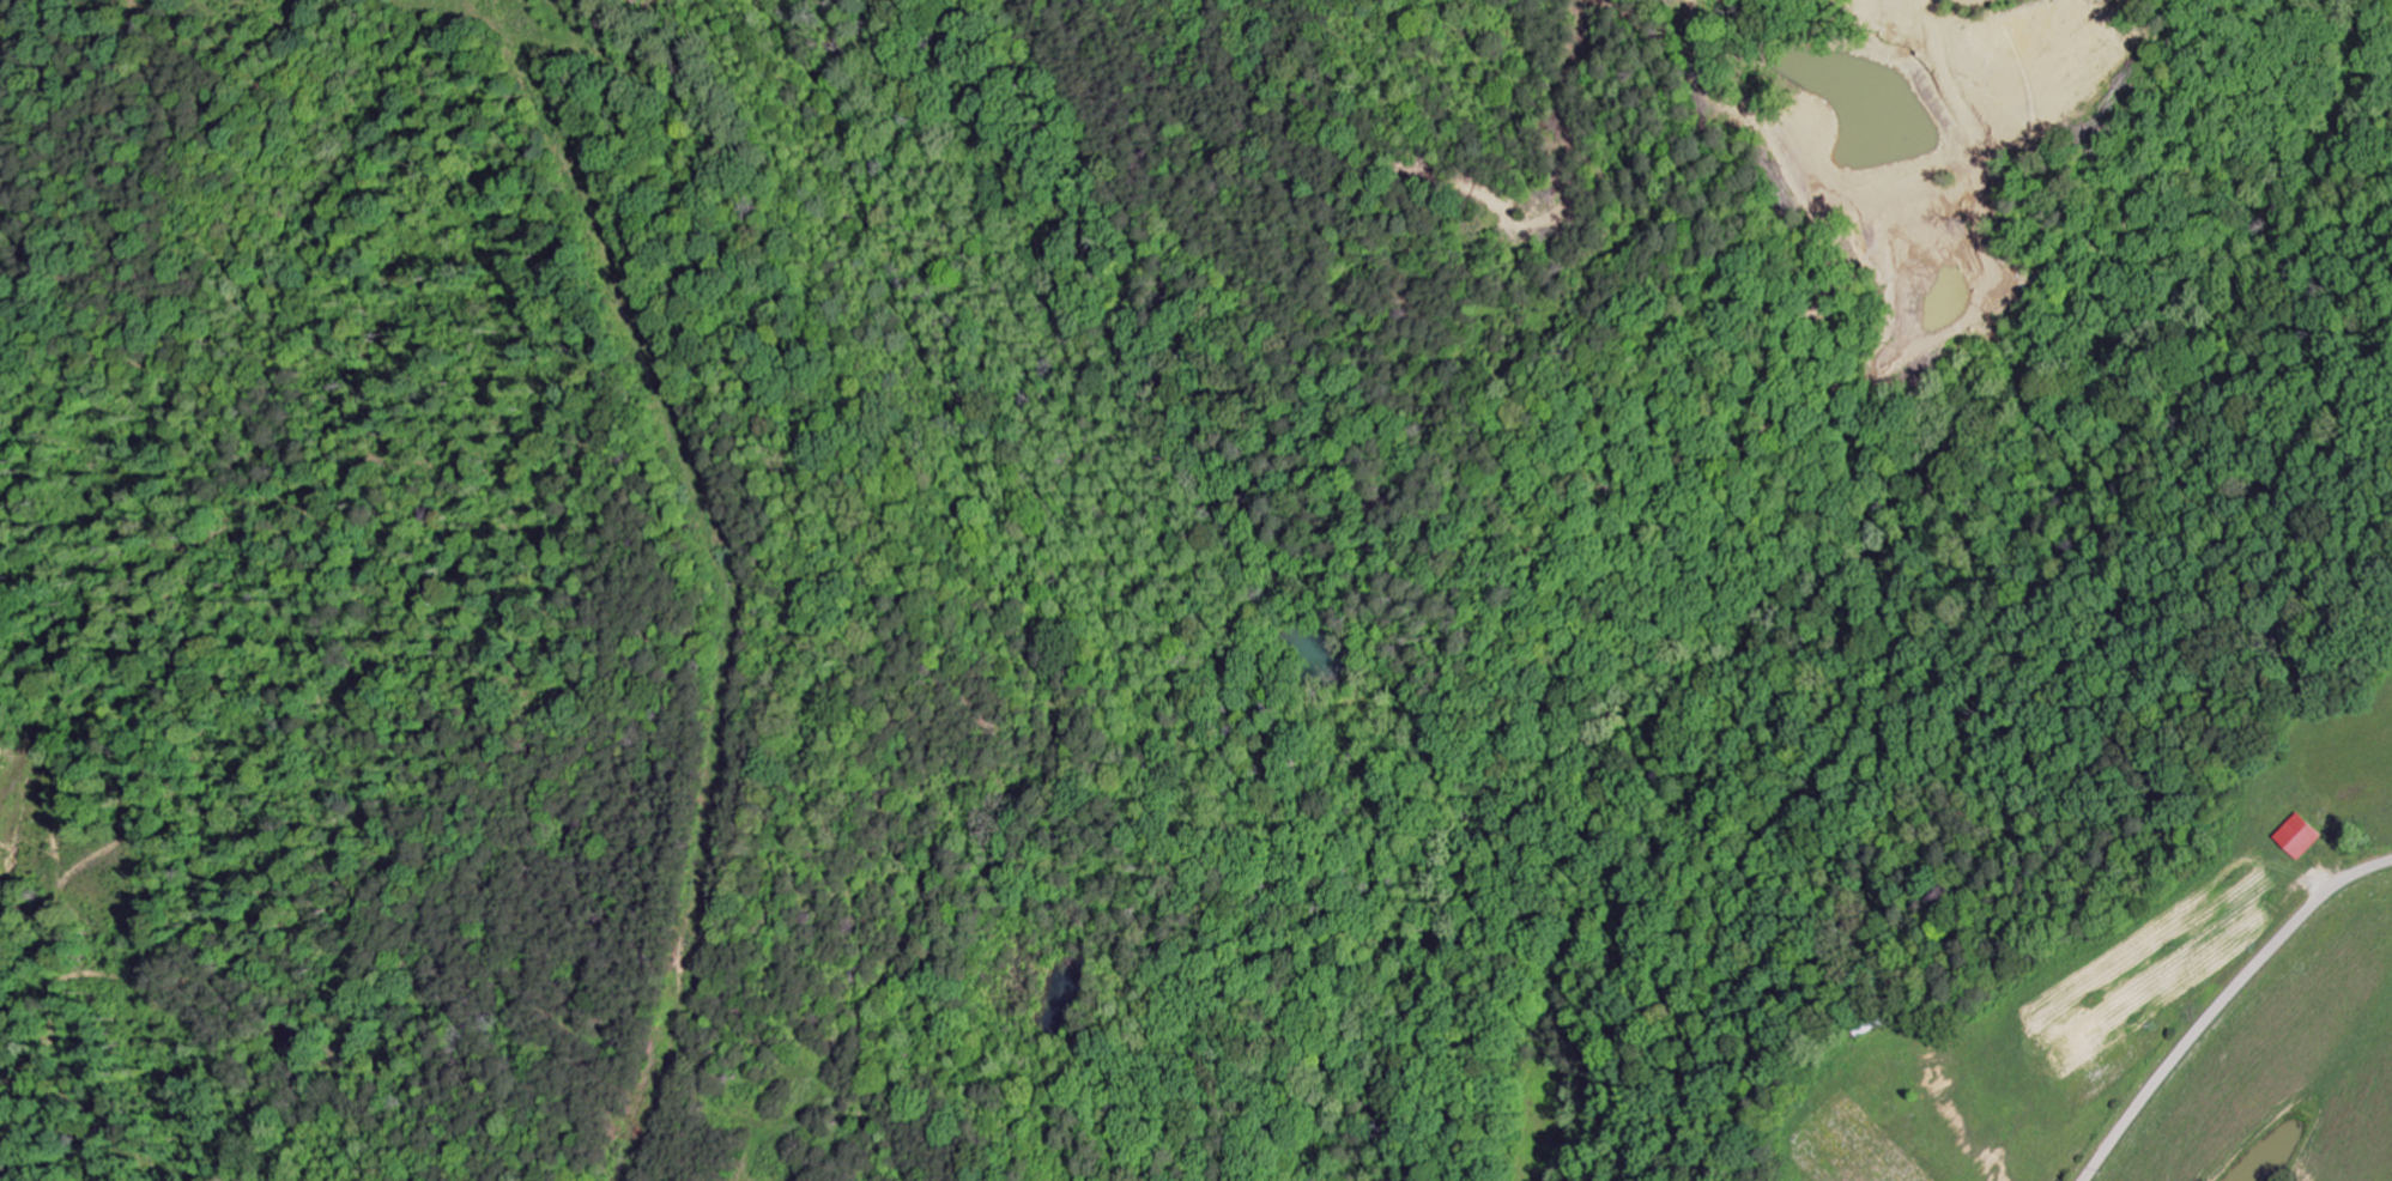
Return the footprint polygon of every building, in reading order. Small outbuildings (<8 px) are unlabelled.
[(2294,862),(2320,838),(2296,813),(2271,837),(2294,862)]
